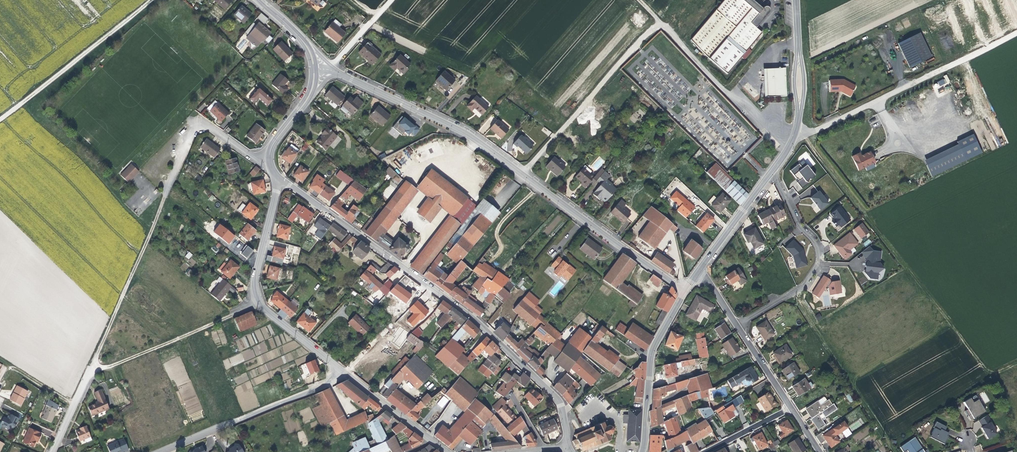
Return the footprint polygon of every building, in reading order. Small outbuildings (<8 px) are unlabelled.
[(230,3),(227,0),(213,0),(212,1),(224,11),(230,3)] [(309,2),(315,6),(316,6),(318,9),(322,9),(326,6),(325,2),(323,0),(307,0),(309,2)] [(735,27),(751,9),(743,3),(746,0),(724,0),(715,11),(735,27)] [(751,9),(754,12),(759,6),(752,0),(746,0),(743,3),(751,9)] [(242,23),(249,15),(245,11),(239,6),(231,16),(235,20),(237,18),(242,23)] [(735,27),(708,59),(726,75),(761,35),(755,29),(770,12),(769,9),(767,7),(763,9),(759,6),(754,12),(751,9),(735,27)] [(731,27),(715,11),(691,38),(707,56),(731,27)] [(267,20),(260,13),(255,19),(262,25),(267,20)] [(337,43),(345,33),(339,28),(342,25),(335,19),(332,23),(330,22),(323,30),(328,34),(331,37),(330,38),(337,43)] [(252,23),(243,33),(247,36),(246,37),(250,41),(248,43),(250,45),(249,46),(251,48),(252,47),(254,48),(259,43),(260,44),(262,42),(266,46),(270,40),(267,37),(269,35),(263,30),(257,25),(256,26),(252,23)] [(908,67),(930,57),(918,33),(902,41),(896,44),(908,67)] [(284,61),(291,54),(287,49),(284,47),(285,46),(281,42),(272,49),(284,61)] [(381,54),(367,43),(358,53),(364,59),(366,60),(367,59),(373,63),(381,54)] [(407,68),(410,64),(399,55),(389,66),(395,70),(397,68),(399,70),(403,73),(407,69),(407,68)] [(784,97),(782,69),(764,69),(766,98),(784,97)] [(442,71),(434,81),(440,87),(445,91),(453,81),(442,71)] [(285,82),(288,79),(280,73),(271,83),(282,93),(287,88),(284,84),(285,82)] [(849,96),(855,86),(843,80),(828,80),(829,92),(840,91),(849,96)] [(337,106),(344,98),(338,93),(332,87),(325,95),(337,106)] [(258,100),(267,108),(270,105),(273,102),(259,90),(249,101),(254,105),(258,100)] [(355,99),(351,96),(344,105),(354,114),(362,105),(355,99)] [(482,115),(488,107),(476,96),(466,106),(471,111),(474,108),(477,110),(482,115)] [(220,122),(227,116),(213,101),(210,105),(213,108),(209,112),(215,117),(220,122)] [(382,126),(391,116),(387,112),(380,105),(370,115),(382,126)] [(411,123),(411,124),(410,125),(407,123),(408,122),(401,116),(392,128),(402,136),(404,132),(408,136),(410,133),(414,136),(419,130),(413,125),(411,123)] [(500,139),(508,130),(497,120),(488,130),(495,135),(500,139)] [(264,132),(256,125),(246,137),(255,144),(260,137),(264,132)] [(320,138),(316,143),(324,150),(336,137),(326,128),(321,133),(323,135),(322,136),(320,138)] [(959,144),(925,160),(933,177),(983,152),(974,134),(957,141),(959,144)] [(526,154),(532,147),(527,143),(528,141),(524,138),(524,139),(520,136),(512,144),(516,148),(517,147),(521,150),(526,154)] [(214,157),(220,148),(212,144),(205,139),(200,147),(214,157)] [(298,150),(291,145),(288,148),(281,157),(285,160),(289,163),(295,154),(296,153),(298,150)] [(859,171),(876,163),(871,153),(862,157),(860,154),(853,157),(859,171)] [(238,165),(236,158),(225,162),(229,174),(240,172),(238,165)] [(552,169),(559,175),(565,167),(554,158),(546,167),(550,170),(552,169)] [(803,161),(798,164),(802,169),(807,166),(803,161)] [(130,164),(128,167),(129,169),(123,176),(121,174),(119,176),(127,183),(138,172),(130,164)] [(793,177),(798,173),(802,169),(798,164),(789,172),(793,177)] [(308,172),(300,166),(292,175),(297,179),(301,181),(308,172)] [(391,178),(396,173),(390,166),(384,171),(391,178)] [(798,173),(802,179),(805,183),(807,181),(808,182),(815,176),(807,166),(802,169),(798,173)] [(129,169),(128,167),(121,174),(123,176),(129,169)] [(254,177),(260,170),(255,167),(250,174),(254,177)] [(603,174),(600,170),(592,179),(588,175),(590,173),(583,168),(574,179),(580,184),(585,188),(588,185),(591,187),(595,182),(603,174)] [(720,186),(725,191),(729,186),(711,168),(706,173),(720,186)] [(428,197),(417,212),(431,223),(442,209),(449,214),(453,217),(469,198),(432,169),(416,188),(419,191),(428,197)] [(349,187),(354,181),(339,171),(335,176),(349,187)] [(399,183),(402,179),(396,174),(393,178),(399,183)] [(608,178),(603,174),(595,182),(599,186),(601,187),(598,190),(597,189),(591,196),(596,200),(598,202),(599,201),(604,205),(615,192),(610,188),(611,187),(606,182),(608,178)] [(319,194),(325,186),(320,183),(322,179),(316,175),(314,178),(315,179),(309,187),(314,191),(319,194)] [(801,190),(809,184),(808,182),(807,181),(805,183),(802,179),(796,183),(801,190)] [(264,186),(262,180),(251,182),(254,194),(265,191),(264,186)] [(416,188),(406,180),(387,205),(386,207),(375,221),(364,234),(378,242),(385,234),(419,191),(416,188)] [(357,201),(366,190),(354,181),(349,187),(345,191),(348,194),(357,201)] [(740,205),(747,195),(734,182),(729,186),(725,191),(740,205)] [(334,193),(325,186),(319,194),(324,198),(328,201),(334,193)] [(696,207),(676,190),(670,198),(680,207),(677,211),(686,219),(696,207)] [(341,201),(348,194),(345,191),(338,198),(341,201)] [(818,192),(810,198),(813,203),(814,202),(817,206),(816,206),(820,211),(828,204),(818,192)] [(717,200),(711,206),(720,213),(725,207),(730,201),(722,194),(717,200)] [(708,203),(711,206),(717,200),(713,196),(708,203)] [(338,198),(329,208),(338,215),(342,209),(339,207),(342,202),(341,201),(338,198)] [(453,217),(462,225),(477,205),(469,198),(453,217)] [(499,214),(483,200),(475,210),(480,215),(491,224),(499,214)] [(621,200),(610,212),(616,218),(623,224),(627,219),(632,223),(638,216),(621,200)] [(254,215),(258,210),(250,204),(247,207),(243,203),(237,210),(250,220),(254,215)] [(774,206),(768,209),(774,221),(779,219),(778,218),(784,215),(779,204),(774,206)] [(298,205),(289,217),(294,220),(297,216),(308,223),(313,215),(306,210),(302,207),(298,205)] [(347,213),(343,218),(348,222),(350,223),(355,217),(352,215),(358,208),(352,205),(347,213)] [(651,206),(644,214),(642,216),(649,222),(645,228),(638,238),(653,250),(669,229),(672,224),(651,206)] [(842,229),(851,222),(841,208),(832,215),(834,219),(836,218),(837,220),(833,223),(835,226),(836,228),(840,226),(842,229)] [(342,209),(338,215),(341,216),(343,218),(347,213),(342,209)] [(774,221),(768,209),(763,212),(756,215),(761,225),(767,222),(771,229),(777,226),(774,221)] [(480,215),(475,210),(457,232),(462,236),(480,215)] [(695,227),(702,233),(713,220),(706,213),(695,227)] [(453,217),(449,214),(411,267),(422,276),(462,225),(453,217)] [(460,261),(491,224),(480,215),(462,236),(455,244),(453,242),(450,246),(452,248),(447,253),(459,263),(460,261)] [(637,222),(645,228),(649,222),(642,216),(637,222)] [(370,217),(360,231),(364,234),(375,221),(370,217)] [(315,236),(320,240),(321,238),(328,229),(330,227),(325,223),(319,219),(314,226),(319,231),(315,236)] [(340,228),(332,223),(330,227),(328,229),(341,239),(346,233),(340,228)] [(220,224),(213,232),(230,244),(236,236),(220,224)] [(251,236),(256,230),(248,224),(239,236),(246,241),(251,236)] [(669,229),(673,233),(677,228),(672,224),(669,229)] [(290,227),(280,225),(278,231),(277,237),(287,239),(290,227)] [(859,240),(867,234),(860,225),(852,231),(859,240)] [(755,250),(763,246),(755,229),(749,232),(744,235),(748,243),(751,242),(755,250)] [(385,234),(378,242),(388,250),(395,241),(385,234)] [(665,234),(661,242),(666,244),(670,237),(665,234)] [(851,249),(856,245),(847,234),(831,246),(836,252),(841,259),(843,260),(848,256),(846,253),(851,249)] [(395,241),(388,250),(395,255),(401,260),(411,247),(399,237),(395,241)] [(698,255),(702,250),(686,237),(686,238),(688,240),(683,245),(686,247),(683,251),(694,259),(698,255)] [(623,238),(621,241),(639,253),(640,251),(632,245),(623,238)] [(334,239),(329,245),(338,253),(341,250),(343,246),(341,244),(334,239)] [(587,239),(580,250),(594,260),(601,249),(595,244),(587,239)] [(793,240),(785,248),(793,256),(796,268),(807,265),(803,253),(802,250),(793,240)] [(365,246),(360,242),(357,245),(352,252),(362,259),(369,249),(365,246)] [(248,246),(242,254),(248,259),(254,251),(248,246)] [(285,250),(274,247),(273,252),(272,257),(283,260),(285,250)] [(872,252),(868,247),(851,260),(855,266),(855,267),(855,268),(856,270),(857,269),(861,277),(860,279),(867,281),(876,283),(877,276),(879,275),(880,269),(878,267),(880,256),(874,256),(872,252)] [(651,262),(673,277),(675,275),(674,274),(675,273),(671,270),(675,264),(658,252),(651,262)] [(443,256),(440,253),(422,276),(426,278),(429,281),(434,274),(443,263),(440,260),(443,256)] [(630,301),(636,305),(641,298),(644,295),(629,284),(628,287),(623,282),(635,263),(622,254),(602,281),(630,301)] [(484,257),(473,271),(472,273),(475,275),(477,274),(481,277),(471,288),(473,290),(474,288),(479,291),(487,280),(492,282),(497,274),(483,266),(487,260),(484,257)] [(563,261),(559,258),(552,265),(556,269),(556,270),(554,271),(554,275),(557,276),(560,276),(561,275),(564,278),(565,278),(568,280),(576,271),(569,265),(568,266),(566,264),(563,262),(563,261)] [(234,272),(238,267),(230,261),(226,265),(223,263),(218,269),(221,272),(220,272),(229,279),(234,272)] [(465,265),(460,261),(459,263),(450,274),(443,283),(437,278),(433,284),(443,291),(449,284),(452,280),(460,271),(465,265)] [(391,265),(388,263),(380,269),(373,262),(371,265),(376,270),(381,274),(385,274),(386,274),(393,267),(391,265)] [(376,270),(371,265),(368,268),(360,278),(365,282),(371,275),(376,270)] [(504,275),(509,280),(511,278),(518,270),(513,265),(504,275)] [(278,269),(269,266),(268,272),(266,277),(276,280),(278,269)] [(398,270),(393,267),(386,274),(385,274),(389,278),(398,270)] [(184,274),(189,278),(193,272),(189,268),(184,274)] [(730,285),(737,281),(739,280),(742,285),(747,282),(739,268),(725,277),(728,281),(730,285)] [(438,277),(437,278),(443,283),(450,274),(446,271),(444,274),(443,273),(439,278),(438,277)] [(483,305),(486,308),(490,304),(496,296),(495,296),(503,288),(509,280),(504,275),(499,271),(498,271),(497,274),(492,282),(487,280),(479,291),(479,292),(483,295),(487,289),(492,293),(488,298),(486,301),(486,302),(483,305)] [(434,274),(429,281),(433,284),(437,278),(438,277),(434,274)] [(365,282),(368,284),(374,278),(371,275),(365,282)] [(657,288),(661,282),(652,275),(649,279),(653,283),(652,284),(657,288)] [(231,286),(220,277),(216,281),(220,284),(211,295),(218,301),(223,294),(224,295),(226,292),(228,289),(231,286)] [(375,293),(382,286),(374,278),(368,284),(368,285),(368,286),(375,293)] [(509,280),(503,288),(509,293),(517,284),(511,278),(509,280)] [(832,282),(830,281),(828,283),(822,279),(818,286),(813,294),(819,298),(827,286),(829,287),(831,295),(842,292),(839,281),(832,282)] [(449,284),(443,291),(446,293),(448,294),(453,289),(454,288),(449,284)] [(457,293),(452,298),(458,302),(461,304),(466,298),(468,296),(471,292),(469,290),(470,289),(468,288),(464,294),(462,294),(461,295),(457,293)] [(496,296),(503,303),(512,311),(513,311),(521,301),(522,299),(514,291),(510,295),(509,293),(503,288),(495,296),(496,296)] [(656,323),(660,325),(671,306),(676,297),(671,289),(671,288),(666,296),(662,294),(656,307),(662,310),(656,323)] [(453,289),(448,294),(452,298),(457,293),(453,289)] [(483,295),(488,298),(492,293),(487,289),(483,295)] [(277,306),(281,309),(288,301),(277,292),(272,297),(274,298),(271,301),(277,306)] [(521,301),(532,310),(539,302),(528,293),(527,294),(522,299),(521,301)] [(691,308),(686,316),(695,321),(702,308),(711,313),(714,307),(697,297),(691,308)] [(466,298),(461,304),(469,309),(473,313),(478,307),(471,302),(466,298)] [(408,309),(413,314),(406,321),(414,328),(429,311),(417,300),(408,309)] [(288,301),(281,309),(286,314),(290,317),(297,309),(288,301)] [(442,301),(441,302),(437,308),(440,311),(445,304),(442,301)] [(521,301),(513,311),(519,315),(532,325),(534,323),(539,327),(540,325),(543,327),(547,323),(548,322),(539,316),(521,301)] [(449,306),(445,304),(440,311),(444,314),(451,308),(449,306)] [(542,311),(535,306),(532,310),(539,315),(542,311)] [(478,307),(473,313),(478,316),(483,311),(478,307)] [(456,311),(451,308),(444,314),(450,317),(451,319),(456,311)] [(256,325),(249,311),(233,318),(239,332),(256,325)] [(459,313),(456,311),(451,319),(456,322),(460,315),(461,315),(459,313)] [(305,313),(297,322),(304,328),(309,332),(316,323),(305,313)] [(369,328),(355,314),(347,322),(361,336),(369,328)] [(450,317),(444,314),(436,324),(440,328),(444,323),(450,317)] [(467,320),(460,315),(456,322),(459,324),(462,326),(467,320)] [(472,325),(467,320),(462,326),(461,328),(464,332),(466,329),(471,333),(475,327),(472,325)] [(628,329),(624,336),(644,350),(654,336),(633,321),(628,329)] [(766,340),(775,334),(767,322),(757,328),(761,334),(766,340)] [(503,323),(495,332),(499,335),(503,340),(507,335),(510,330),(503,323)] [(539,327),(537,329),(533,333),(550,346),(556,339),(559,335),(560,334),(547,323),(543,327),(540,325),(539,327)] [(615,330),(624,336),(628,329),(619,324),(615,330)] [(721,340),(730,334),(727,329),(723,324),(714,330),(721,340)] [(612,338),(615,334),(608,329),(602,325),(593,337),(582,352),(610,371),(619,361),(621,358),(610,349),(608,351),(599,344),(602,340),(602,339),(606,333),(612,338)] [(400,343),(408,333),(404,329),(404,330),(400,327),(393,335),(396,337),(392,341),(399,347),(401,345),(400,343)] [(479,331),(475,327),(471,333),(475,337),(479,331)] [(422,333),(418,328),(410,334),(417,339),(422,333)] [(579,328),(568,343),(581,353),(582,352),(593,337),(589,335),(579,328)] [(457,332),(451,339),(455,343),(462,334),(458,330),(457,332)] [(682,337),(670,333),(668,339),(665,345),(677,350),(682,337)] [(706,345),(703,333),(696,335),(697,340),(697,346),(699,346),(706,345)] [(417,339),(410,334),(407,339),(417,347),(413,351),(416,354),(425,345),(417,339)] [(507,335),(503,340),(508,344),(512,339),(507,335)] [(524,343),(516,352),(524,360),(530,352),(526,349),(534,340),(532,339),(534,337),(532,335),(526,341),(524,343)] [(488,340),(486,337),(475,349),(475,350),(479,354),(482,350),(490,342),(488,340)] [(732,338),(722,345),(724,348),(725,347),(726,349),(726,350),(728,353),(729,353),(731,356),(740,350),(736,344),(732,338)] [(455,343),(451,339),(437,354),(435,357),(447,367),(461,353),(464,350),(468,345),(466,343),(462,349),(455,343)] [(512,339),(508,344),(511,348),(516,352),(524,343),(521,339),(517,344),(515,342),(512,339)] [(550,346),(539,358),(543,361),(549,353),(552,355),(561,343),(559,341),(556,339),(550,346)] [(494,345),(490,342),(482,350),(485,353),(486,352),(487,354),(492,348),(495,351),(498,348),(494,345)] [(561,343),(552,355),(556,358),(565,346),(561,343)] [(563,371),(567,374),(570,369),(579,357),(581,355),(582,353),(581,353),(568,343),(565,346),(556,358),(554,361),(560,366),(564,369),(563,371)] [(707,350),(706,345),(699,346),(701,359),(708,357),(707,350)] [(780,364),(792,357),(786,347),(774,354),(778,360),(780,364)] [(486,352),(485,353),(486,354),(486,353),(490,356),(483,364),(491,371),(495,374),(500,368),(497,366),(501,362),(496,358),(492,354),(495,351),(492,348),(487,354),(486,352)] [(530,352),(524,360),(526,361),(527,363),(533,356),(530,352)] [(464,355),(461,353),(447,367),(458,376),(465,368),(472,362),(464,355)] [(420,360),(423,363),(429,357),(426,354),(420,360)] [(414,365),(428,379),(433,373),(423,363),(420,360),(416,355),(410,360),(414,365)] [(405,366),(410,360),(406,356),(401,361),(401,362),(405,366)] [(533,356),(527,363),(535,370),(539,366),(543,361),(539,358),(537,359),(533,356)] [(579,357),(570,369),(591,386),(593,384),(601,376),(579,357)] [(400,372),(404,376),(417,389),(428,379),(414,365),(410,360),(405,366),(400,372)] [(316,367),(313,361),(305,365),(309,376),(318,372),(316,367)] [(625,366),(619,361),(610,371),(619,377),(625,366)] [(395,376),(400,372),(405,366),(401,362),(391,372),(395,376)] [(635,368),(632,370),(634,372),(634,378),(644,381),(644,373),(645,363),(640,363),(637,368),(636,367),(635,368)] [(491,371),(483,364),(478,370),(487,377),(485,378),(487,380),(490,377),(488,375),(491,371)] [(666,378),(668,385),(675,383),(676,383),(674,377),(677,376),(674,364),(663,366),(664,374),(665,378),(666,378)] [(788,380),(799,373),(793,365),(781,372),(785,377),(788,380)] [(539,366),(535,370),(543,378),(545,377),(543,374),(545,371),(539,366)] [(752,371),(752,370),(751,367),(727,381),(731,388),(740,383),(740,382),(741,382),(743,380),(744,382),(748,382),(750,381),(752,384),(758,381),(754,373),(753,373),(752,371)] [(391,380),(396,385),(404,376),(400,372),(395,376),(392,379),(391,380)] [(527,376),(523,372),(519,378),(514,373),(511,377),(505,372),(500,379),(504,382),(505,383),(509,381),(512,378),(516,381),(523,387),(530,379),(527,376)] [(567,374),(553,388),(561,395),(575,381),(567,374)] [(698,392),(706,390),(704,376),(694,378),(688,380),(690,385),(694,393),(698,392)] [(384,397),(386,399),(393,391),(397,386),(396,385),(391,380),(392,379),(391,378),(384,385),(386,387),(388,389),(382,396),(384,397)] [(478,393),(460,378),(447,392),(445,394),(452,400),(465,411),(468,408),(475,399),(480,394),(478,393)] [(505,383),(504,382),(495,391),(503,397),(506,393),(507,391),(510,388),(516,381),(512,378),(509,381),(505,383)] [(634,378),(629,385),(630,385),(631,384),(636,386),(635,402),(642,403),(643,392),(644,381),(634,378)] [(675,383),(677,390),(680,388),(690,385),(688,380),(676,383),(675,383)] [(798,396),(814,386),(810,382),(807,384),(804,380),(792,387),(795,392),(798,396)] [(354,387),(346,381),(335,385),(347,396),(354,387)] [(575,381),(561,395),(563,397),(567,401),(569,404),(577,396),(573,392),(579,386),(575,381)] [(675,383),(668,385),(669,389),(672,388),(673,392),(677,390),(675,383)] [(653,395),(652,400),(659,400),(659,396),(664,396),(664,386),(653,390),(653,395)] [(26,392),(18,387),(14,396),(12,395),(9,401),(19,406),(26,392)] [(358,390),(354,387),(347,396),(351,399),(358,390)] [(386,387),(380,394),(382,396),(388,389),(386,387)] [(345,422),(327,389),(313,395),(319,405),(329,423),(336,435),(349,429),(345,422)] [(536,395),(534,392),(530,389),(523,396),(534,407),(542,398),(538,394),(536,395)] [(87,408),(89,414),(93,412),(95,415),(108,409),(100,390),(93,393),(97,402),(94,404),(90,406),(87,408)] [(363,394),(358,390),(351,399),(361,407),(362,405),(363,404),(364,403),(368,398),(363,394)] [(699,399),(708,397),(706,390),(698,392),(699,399)] [(386,399),(396,407),(403,398),(393,391),(386,399)] [(452,400),(445,394),(441,391),(438,393),(434,396),(431,399),(424,406),(427,408),(428,406),(437,414),(441,417),(445,411),(447,409),(452,400)] [(689,401),(699,399),(698,392),(694,393),(687,395),(689,401)] [(768,393),(758,399),(766,412),(775,406),(770,398),(771,397),(768,393)] [(424,405),(424,406),(431,399),(434,396),(433,394),(429,396),(427,394),(420,401),(424,405)] [(673,418),(675,417),(679,415),(692,408),(689,401),(687,395),(674,400),(661,406),(663,411),(675,405),(678,412),(676,413),(676,414),(672,416),(673,418)] [(809,414),(811,418),(832,404),(829,399),(827,401),(823,396),(813,404),(805,409),(809,414)] [(376,404),(368,398),(364,403),(365,404),(367,406),(374,411),(375,410),(378,412),(381,408),(376,404)] [(400,410),(406,415),(416,405),(420,401),(418,398),(412,405),(403,398),(396,407),(400,410)] [(501,398),(489,411),(494,416),(497,412),(504,405),(506,402),(501,398)] [(973,403),(970,398),(963,403),(968,410),(965,411),(968,417),(971,415),(974,419),(985,412),(978,400),(973,403)] [(489,411),(475,399),(468,408),(470,411),(476,416),(485,424),(489,420),(494,416),(489,411)] [(585,401),(576,409),(582,417),(591,409),(585,401)] [(186,408),(189,416),(203,410),(200,402),(186,408)] [(725,408),(723,405),(716,410),(723,420),(724,422),(729,419),(731,417),(729,413),(732,411),(735,409),(732,404),(725,408)] [(814,422),(819,430),(825,425),(822,421),(825,419),(824,417),(837,409),(833,404),(832,404),(811,418),(810,419),(813,423),(814,422)] [(45,405),(42,413),(44,414),(42,419),(49,423),(52,417),(55,410),(45,405)] [(329,423),(319,405),(311,409),(321,426),(329,423)] [(412,419),(415,421),(418,416),(415,413),(420,409),(416,405),(406,415),(412,419)] [(510,411),(504,405),(497,412),(508,423),(515,416),(510,411)] [(650,420),(650,427),(654,427),(656,426),(661,424),(665,423),(659,407),(658,408),(652,410),(649,411),(650,420)] [(705,420),(705,421),(716,414),(714,411),(712,412),(710,407),(698,409),(705,420)] [(626,441),(639,442),(641,411),(629,410),(628,415),(623,415),(623,423),(628,424),(626,441)] [(391,416),(385,411),(376,418),(373,419),(366,422),(370,429),(377,445),(384,441),(388,439),(388,438),(389,437),(389,436),(387,437),(387,436),(385,437),(378,423),(384,418),(389,422),(393,418),(391,416)] [(476,416),(470,411),(468,414),(457,426),(463,431),(476,416)] [(423,428),(428,431),(439,420),(441,417),(437,414),(423,428)] [(17,419),(10,415),(7,420),(3,418),(0,422),(0,423),(0,427),(6,430),(13,428),(17,419)] [(996,434),(990,423),(991,423),(987,415),(978,421),(982,428),(981,428),(982,430),(984,433),(984,432),(985,435),(988,439),(996,434)] [(359,416),(345,422),(349,429),(362,423),(359,416)] [(485,424),(476,416),(463,431),(457,437),(453,441),(448,447),(451,450),(463,437),(467,441),(471,444),(478,437),(479,435),(482,432),(482,431),(480,430),(485,424)] [(499,422),(494,416),(489,420),(494,426),(499,422)] [(536,443),(520,416),(505,429),(512,437),(514,439),(515,439),(515,438),(513,435),(521,429),(526,436),(525,436),(527,439),(527,440),(525,440),(526,447),(531,446),(535,446),(536,443)] [(670,439),(681,434),(675,417),(673,418),(665,423),(665,424),(667,430),(669,435),(670,439)] [(553,419),(538,425),(543,436),(557,429),(555,424),(553,419)] [(698,451),(694,442),(704,436),(712,431),(705,421),(705,420),(696,425),(695,423),(685,430),(686,432),(689,439),(691,443),(685,446),(688,451),(697,451),(698,451)] [(783,424),(778,426),(785,436),(794,431),(787,421),(783,424)] [(945,435),(947,432),(944,431),(946,426),(935,421),(933,427),(934,428),(931,434),(937,436),(936,438),(943,442),(945,438),(946,436),(945,435)] [(405,427),(399,422),(391,429),(393,432),(394,434),(400,430),(405,427)] [(512,437),(505,429),(499,422),(494,426),(507,441),(512,437)] [(614,433),(614,431),(613,429),(614,429),(613,428),(613,429),(612,428),(611,426),(610,425),(610,424),(609,423),(609,424),(608,424),(606,423),(604,423),(604,422),(603,423),(597,426),(596,425),(595,426),(591,428),(591,427),(590,428),(590,429),(584,431),(584,430),(582,431),(582,432),(576,435),(575,434),(574,434),(574,435),(574,437),(575,436),(576,440),(574,441),(573,440),(572,441),(573,441),(572,442),(573,443),(575,448),(576,450),(578,450),(577,449),(580,448),(581,451),(583,451),(589,449),(590,449),(591,449),(591,448),(597,445),(597,446),(599,446),(598,445),(602,443),(603,444),(604,444),(604,443),(609,440),(610,441),(611,440),(610,440),(612,437),(613,436),(614,436),(614,435),(613,435),(614,433)] [(824,436),(827,440),(830,444),(832,447),(840,441),(837,436),(839,434),(840,435),(850,429),(845,422),(827,434),(824,436)] [(85,425),(81,427),(82,429),(79,430),(75,432),(79,441),(84,439),(85,442),(92,440),(85,425)] [(442,443),(448,447),(453,441),(446,435),(444,434),(447,430),(443,426),(434,437),(442,443)] [(451,432),(457,437),(463,431),(457,426),(451,432)] [(32,448),(34,442),(36,438),(38,439),(40,435),(28,429),(22,443),(32,448)] [(377,445),(370,429),(362,431),(366,443),(369,449),(377,445)] [(413,433),(409,430),(404,433),(408,439),(413,433)] [(446,435),(453,441),(457,437),(451,432),(447,430),(444,434),(446,435)] [(824,431),(816,436),(821,444),(827,440),(824,436),(827,434),(824,431)] [(672,447),(689,439),(686,432),(681,434),(670,439),(665,441),(666,449),(672,447)] [(418,437),(413,433),(408,439),(412,441),(399,447),(400,449),(401,451),(410,448),(421,443),(422,439),(418,437)] [(937,436),(931,434),(930,437),(943,444),(943,442),(936,438),(937,436)] [(661,436),(650,435),(649,445),(649,451),(659,451),(661,436)] [(757,437),(753,439),(759,450),(767,445),(762,435),(757,437)] [(388,439),(384,441),(387,446),(393,443),(390,436),(389,437),(388,438),(388,439)] [(514,439),(512,437),(507,441),(508,442),(513,448),(521,447),(514,439)] [(919,447),(913,438),(899,448),(902,451),(905,451),(906,451),(907,451),(923,451),(919,447)] [(788,445),(793,451),(804,451),(801,449),(798,444),(800,443),(797,439),(788,445)] [(122,440),(106,446),(109,451),(123,451),(126,450),(122,440)] [(361,451),(379,451),(388,448),(387,446),(384,441),(377,445),(369,449),(361,451)] [(354,451),(361,451),(369,449),(366,443),(353,448),(354,451)] [(387,446),(388,448),(391,451),(399,451),(398,450),(393,443),(387,446)] [(506,449),(506,447),(503,443),(481,446),(481,451),(484,451),(495,451),(506,449)]
